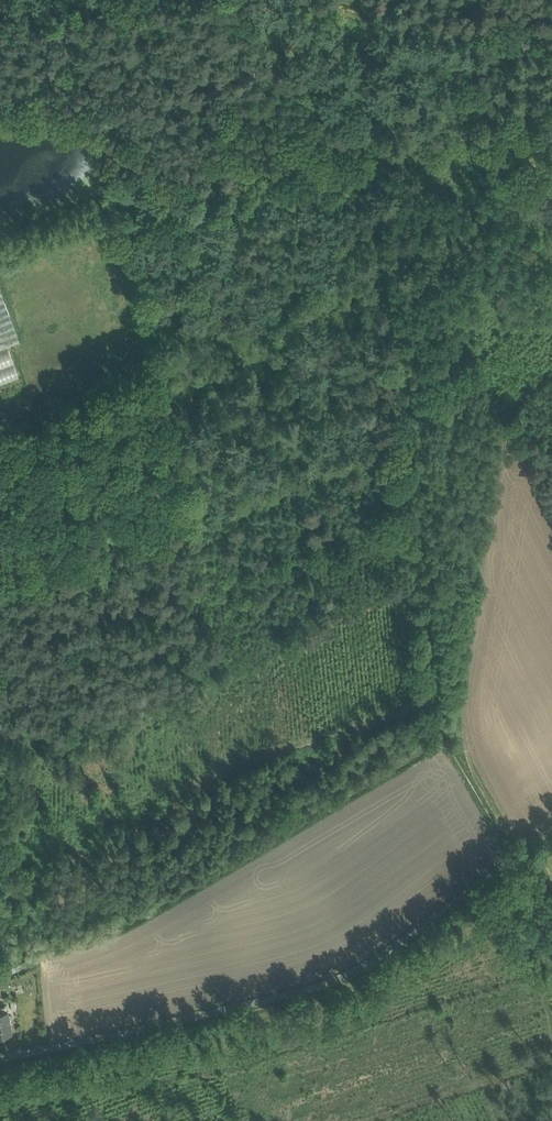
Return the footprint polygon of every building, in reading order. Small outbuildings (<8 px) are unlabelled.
[(20,341),(0,289),(0,349),(20,341)] [(0,352),(0,386),(19,379),(8,349),(0,352)] [(0,415),(0,425),(8,422),(5,413),(0,415)] [(13,979),(10,970),(0,973),(0,983),(13,979)] [(0,1012),(0,1036),(11,1034),(7,1011),(0,1012)]
